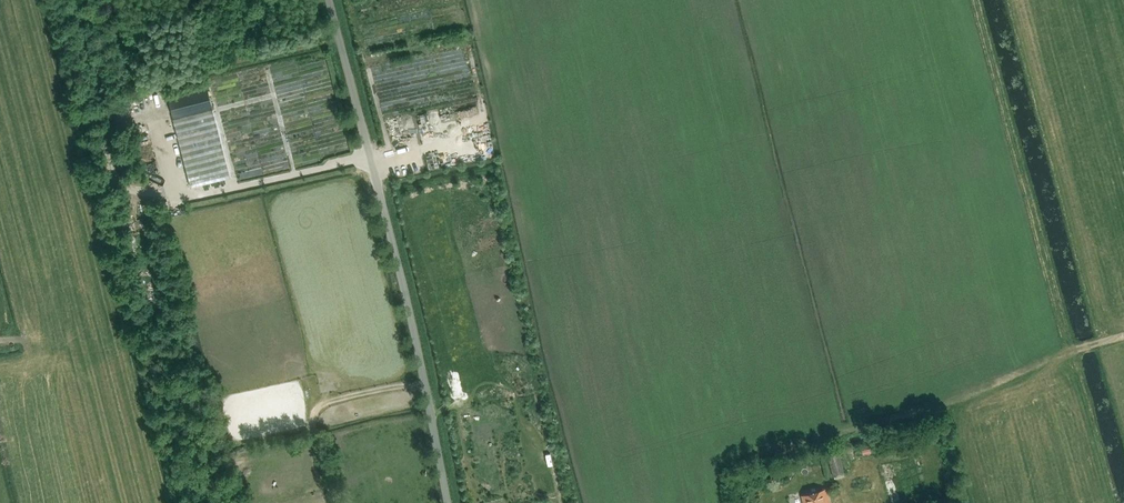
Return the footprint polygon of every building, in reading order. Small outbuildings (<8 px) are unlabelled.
[(213,108),(208,87),(168,97),(174,118),(213,108)] [(213,108),(174,118),(191,187),(230,177),(213,108)] [(845,473),(837,448),(825,452),(832,477),(845,473)] [(886,480),(898,476),(893,462),(881,465),(886,480)] [(826,489),(801,495),(804,502),(829,502),(826,489)]
